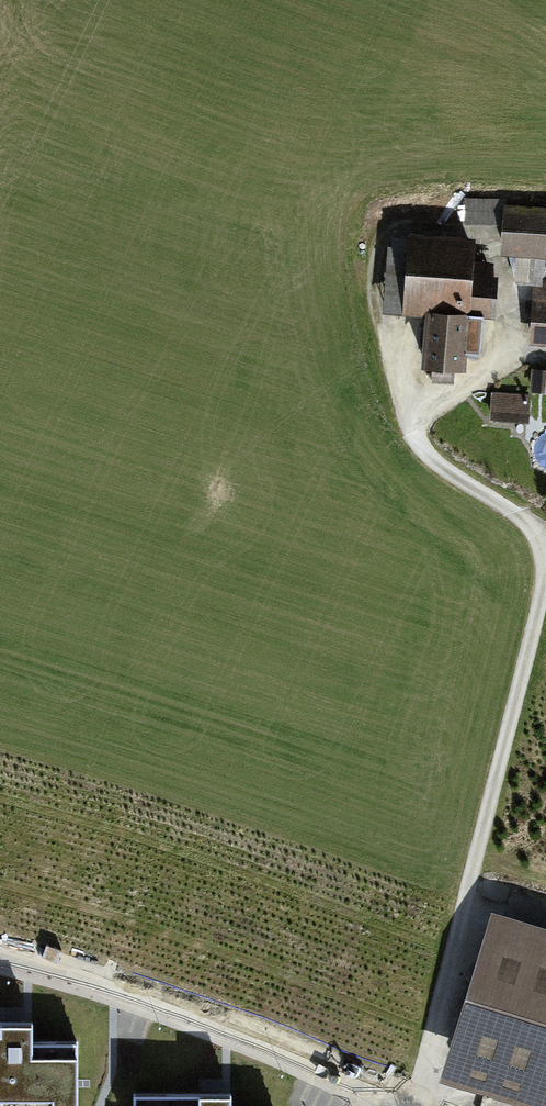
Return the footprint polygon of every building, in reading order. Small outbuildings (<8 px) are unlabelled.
[(505,204),(504,245),(545,247),(545,207),(505,204)] [(477,234),(388,232),(382,310),(426,311),(423,364),(467,367),(466,350),(482,350),(484,317),(494,318),(495,259),(477,258),(477,234)] [(529,366),(528,390),(545,392),(545,367),(529,366)] [(529,393),(490,390),(489,417),(530,420),(529,393)] [(497,915),(449,1075),(545,1104),(545,930),(497,915)] [(0,1014),(0,1105),(18,1105),(18,1099),(73,1099),(73,1036),(29,1037),(29,1014),(0,1014)] [(132,1087),(132,1105),(229,1105),(229,1087),(132,1087)]
